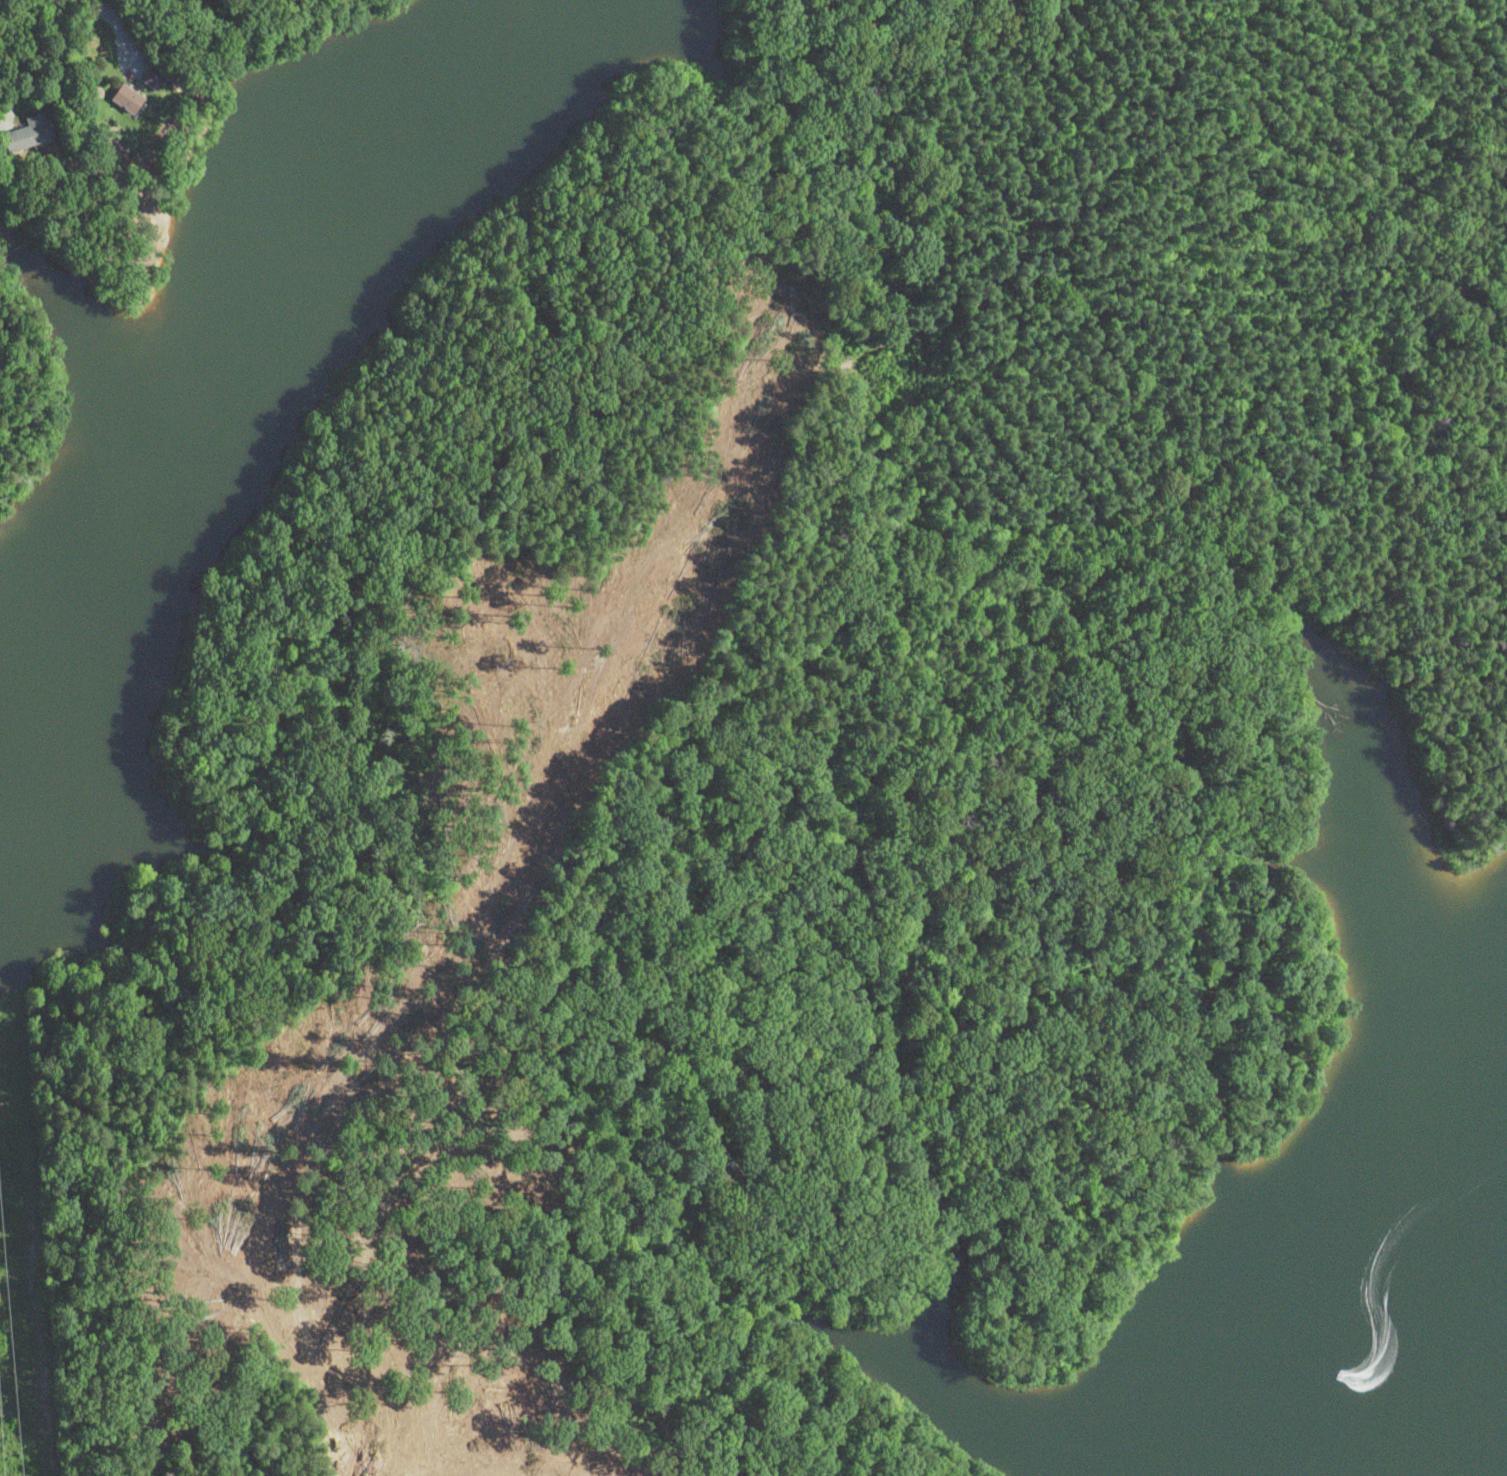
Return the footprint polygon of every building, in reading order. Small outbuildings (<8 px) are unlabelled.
[(162,92),(170,78),(153,68),(145,83),(162,92)] [(150,102),(124,82),(112,98),(138,118),(150,102)] [(55,141),(49,113),(27,118),(29,128),(7,133),(11,151),(55,141)]
